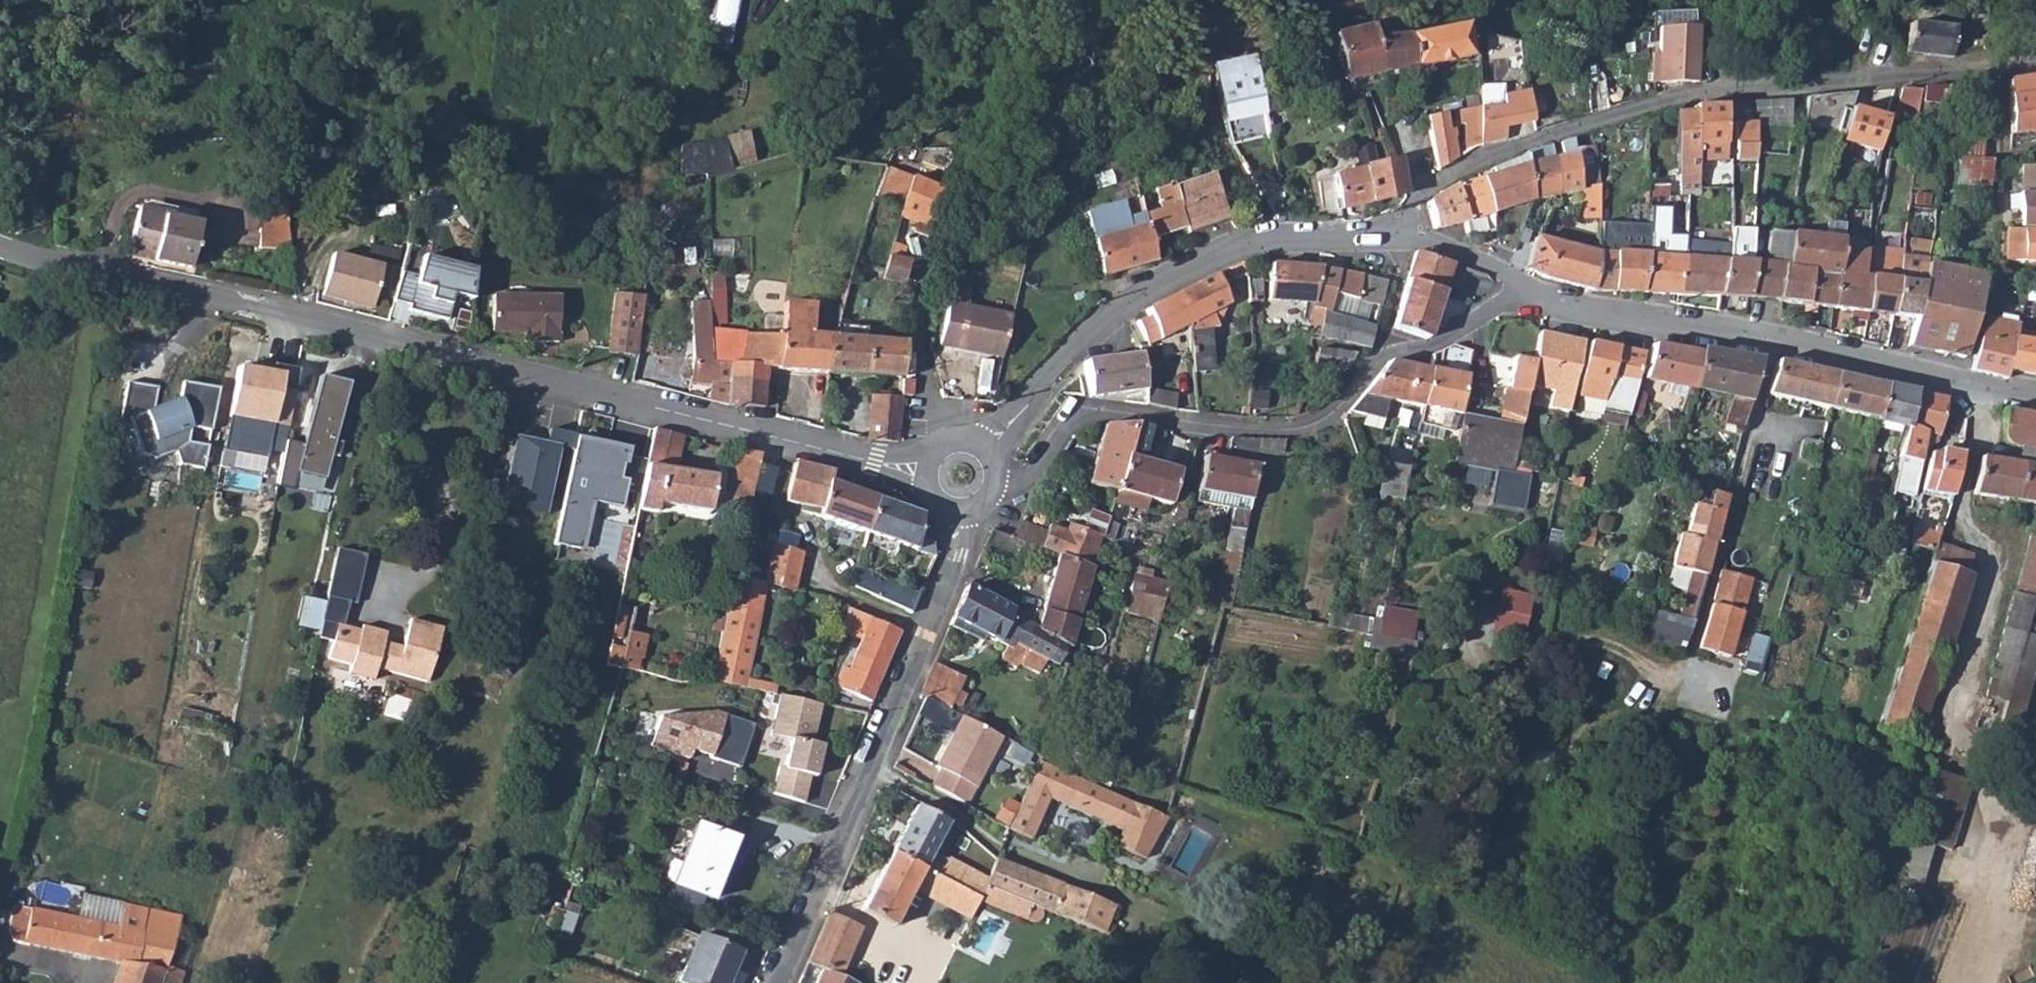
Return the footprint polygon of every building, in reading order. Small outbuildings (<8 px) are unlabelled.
[(710,45),(733,47),(737,0),(714,0),(710,45)] [(1909,23),(1906,54),(1951,59),(1954,28),(1909,23)] [(1465,25),(1407,36),(1414,68),(1415,69),(1472,58),(1465,25)] [(1370,28),(1331,37),(1344,80),(1414,68),(1407,36),(1373,41),(1370,28)] [(1699,82),(1697,28),(1658,29),(1659,70),(1654,71),(1654,83),(1699,82)] [(707,52),(694,49),(692,60),(704,63),(707,52)] [(1252,58),(1213,66),(1224,119),(1264,109),(1261,96),(1252,58)] [(1322,66),(1309,68),(1311,79),(1324,76),(1322,66)] [(2007,82),(2011,134),(2035,131),(2035,78),(2007,82)] [(1479,91),(1480,106),(1480,146),(1505,140),(1504,128),(1534,122),(1528,91),(1502,96),(1501,86),(1479,91)] [(1924,87),(1922,102),(1945,105),(1949,87),(1924,87)] [(1903,88),(1896,117),(1917,118),(1921,90),(1903,88)] [(1856,92),(1808,97),(1805,127),(1837,132),(1844,134),(1852,108),(1856,92)] [(1275,93),(1261,96),(1264,109),(1265,114),(1279,110),(1275,93)] [(1736,160),(1756,160),(1756,123),(1791,126),(1791,100),(1753,102),(1753,104),(1734,105),(1736,160)] [(1480,146),(1480,106),(1455,111),(1456,125),(1464,124),(1465,154),(1473,148),(1480,146)] [(1694,107),(1694,113),(1698,146),(1704,146),(1705,162),(1726,161),(1725,106),(1694,107)] [(1844,134),(1842,141),(1878,151),(1888,118),(1852,108),(1844,134)] [(1694,113),(1673,115),(1677,179),(1680,196),(1699,194),(1698,146),(1694,113)] [(1451,151),(1444,114),(1425,118),(1437,171),(1457,159),(1455,150),(1451,151)] [(749,132),(722,139),(730,173),(757,163),(749,132)] [(682,145),(679,178),(705,175),(706,180),(730,173),(722,139),(682,145)] [(1961,139),(1960,152),(1980,154),(1981,141),(1961,139)] [(1563,157),(1552,159),(1558,195),(1580,189),(1577,170),(1574,149),(1573,140),(1559,143),(1563,157)] [(1525,153),(1525,155),(1532,201),(1558,195),(1552,159),(1550,146),(1525,153)] [(1593,146),(1574,149),(1577,170),(1595,167),(1593,146)] [(894,154),(878,197),(889,201),(892,193),(905,198),(918,163),(894,154)] [(1495,174),(1481,179),(1492,214),(1532,201),(1525,155),(1491,169),(1495,174)] [(1991,161),(1959,158),(1957,184),(1988,187),(1991,161)] [(1398,161),(1332,176),(1340,210),(1406,195),(1398,161)] [(918,163),(905,198),(899,217),(918,223),(915,231),(929,238),(948,174),(918,163)] [(2001,166),(2000,176),(2020,177),(2021,194),(2018,195),(2022,229),(2035,230),(2035,167),(2001,166)] [(1197,173),(1155,189),(1162,212),(1144,216),(1148,231),(1150,240),(1187,228),(1189,234),(1229,221),(1213,174),(1199,179),(1197,173)] [(1481,179),(1455,187),(1466,221),(1492,214),(1481,179)] [(1580,189),(1582,220),(1599,219),(1598,186),(1580,189)] [(1434,229),(1436,230),(1466,221),(1455,187),(1427,203),(1427,204),(1427,205),(1434,229)] [(286,191),(277,191),(278,213),(288,213),(286,191)] [(1139,198),(1085,213),(1094,246),(1148,231),(1144,216),(1139,198)] [(138,212),(130,249),(155,254),(154,260),(190,268),(199,225),(138,212)] [(278,213),(261,212),(260,248),(291,249),(288,213),(278,213)] [(1648,255),(1642,293),(1678,296),(1719,296),(1728,261),(1730,246),(1686,242),(1686,236),(1665,236),(1665,213),(1648,212),(1648,255)] [(1781,285),(1778,300),(1779,302),(1832,308),(1837,274),(1838,274),(1842,248),(1844,225),(1826,223),(1824,237),(1790,234),(1780,285),(1781,285)] [(1728,261),(1719,296),(1748,298),(1752,263),(1753,230),(1732,229),(1731,236),(1730,246),(1728,261)] [(2022,229),(2007,229),(2006,260),(2035,261),(2035,230),(2022,229)] [(1102,277),(1156,261),(1150,240),(1148,231),(1094,246),(1102,277)] [(1752,263),(1748,298),(1777,299),(1778,300),(1781,285),(1780,285),(1790,234),(1770,232),(1765,263),(1752,263)] [(1534,239),(1527,270),(1544,278),(1593,290),(1597,254),(1538,240),(1534,239)] [(906,245),(893,242),(891,251),(904,254),(906,245)] [(1904,251),(1873,247),(1869,277),(1867,313),(1892,316),(1903,256),(1904,251)] [(1837,274),(1832,308),(1867,313),(1869,277),(1862,277),(1866,251),(1842,248),(1838,274),(1837,274)] [(1416,252),(1407,281),(1442,292),(1451,264),(1416,252)] [(1648,255),(1597,254),(1593,290),(1642,293),(1648,255)] [(332,255),(322,295),(373,308),(382,267),(332,255)] [(890,255),(883,279),(905,284),(911,261),(890,255)] [(1903,256),(1892,316),(1914,318),(1916,318),(1928,265),(1927,264),(1928,261),(1903,256)] [(416,277),(401,273),(393,302),(409,306),(408,310),(447,320),(451,305),(449,305),(451,295),(471,300),(473,271),(421,258),(416,277)] [(1311,303),(1312,303),(1318,269),(1270,265),(1268,301),(1311,303)] [(1984,277),(1928,265),(1916,318),(1914,318),(1908,346),(1964,358),(1972,330),(1984,277)] [(864,269),(855,267),(852,277),(861,280),(864,269)] [(1311,303),(1310,306),(1323,310),(1338,273),(1318,269),(1312,303),(1311,303)] [(954,271),(939,345),(1001,357),(1010,317),(964,308),(970,274),(954,271)] [(1338,273),(1323,310),(1353,318),(1356,301),(1380,306),(1386,283),(1338,273)] [(1216,275),(1177,294),(1188,325),(1193,373),(1214,371),(1209,330),(1217,329),(1212,313),(1228,305),(1216,275)] [(711,277),(714,325),(727,324),(724,276),(711,277)] [(1259,281),(1246,282),(1249,304),(1261,302),(1259,281)] [(1407,281),(1393,328),(1426,339),(1428,338),(1442,292),(1407,281)] [(614,294),(608,352),(638,356),(644,296),(614,294)] [(1177,294),(1146,310),(1150,317),(1137,322),(1148,349),(1149,348),(1146,341),(1159,340),(1188,325),(1177,294)] [(492,296),(491,332),(535,333),(535,342),(557,343),(558,298),(492,296)] [(729,382),(730,364),(712,363),(710,301),(691,302),(692,360),(690,382),(711,384),(709,401),(729,406),(763,408),(764,384),(729,382)] [(730,364),(729,382),(764,384),(764,368),(827,373),(828,337),(811,336),(815,305),(785,303),(782,329),(765,328),(764,336),(745,335),(740,364),(730,364)] [(1310,306),(1311,327),(1321,329),(1322,313),(1323,310),(1310,306)] [(1322,313),(1321,329),(1321,338),(1345,343),(1349,320),(1323,313),(1322,313)] [(1979,339),(1972,370),(2006,379),(2008,371),(2018,326),(2018,325),(1986,319),(1979,339)] [(1349,320),(1345,343),(1370,347),(1375,327),(1349,320)] [(2008,371),(2035,375),(2035,330),(2018,326),(2008,371)] [(1583,341),(1538,333),(1533,362),(1528,386),(1553,392),(1549,408),(1567,412),(1583,341)] [(828,337),(827,373),(902,377),(904,343),(828,337)] [(1589,343),(1577,393),(1578,398),(1602,402),(1601,407),(1628,415),(1635,386),(1643,354),(1589,343)] [(1652,344),(1644,380),(1685,388),(1683,398),(1690,399),(1693,389),(1699,354),(1652,344)] [(1422,407),(1419,425),(1453,432),(1456,414),(1460,415),(1472,352),(1461,349),(1452,346),(1441,351),(1438,371),(1430,369),(1422,407)] [(1354,354),(1319,349),(1316,367),(1347,370),(1354,354)] [(1699,354),(1693,389),(1730,398),(1723,422),(1742,428),(1761,360),(1700,350),(1699,354)] [(1141,355),(1084,363),(1089,398),(1147,390),(1141,355)] [(1533,362),(1513,358),(1507,389),(1527,395),(1528,386),(1533,362)] [(1776,361),(1767,395),(1828,409),(1837,374),(1776,361)] [(1389,362),(1349,412),(1383,420),(1387,401),(1422,407),(1430,369),(1389,362)] [(296,379),(238,368),(229,416),(236,418),(232,445),(268,451),(274,424),(288,427),(296,379)] [(1837,374),(1828,409),(1874,419),(1883,385),(1837,374)] [(345,410),(352,384),(324,376),(316,402),(345,410)] [(902,380),(901,396),(912,396),(913,381),(902,380)] [(211,431),(218,389),(182,383),(179,400),(154,409),(158,387),(128,382),(120,424),(132,425),(143,453),(155,460),(175,452),(180,465),(205,469),(208,446),(188,442),(191,427),(211,431)] [(1883,385),(1874,419),(1875,419),(1875,421),(1907,428),(1916,392),(1883,385)] [(1635,386),(1628,415),(1639,418),(1645,397),(1635,386)] [(1527,395),(1507,389),(1503,412),(1505,414),(1522,421),(1527,395)] [(1907,428),(1892,492),(1914,496),(1922,450),(1937,443),(1946,400),(1916,392),(1907,428)] [(325,480),(345,410),(316,402),(296,472),(325,480)] [(2001,434),(2002,437),(2004,441),(2009,445),(2029,449),(2035,448),(2035,416),(2004,411),(2001,434)] [(1461,415),(1452,465),(1495,472),(1489,505),(1523,511),(1529,477),(1512,473),(1521,426),(1461,415)] [(871,420),(869,440),(897,442),(898,422),(871,420)] [(1104,426),(1089,484),(1116,492),(1135,425),(1104,426)] [(1135,425),(1116,492),(1112,503),(1134,509),(1135,505),(1145,507),(1147,500),(1169,505),(1178,471),(1141,461),(1149,428),(1135,425)] [(641,495),(638,510),(656,512),(658,504),(710,512),(716,477),(675,471),(681,436),(654,429),(648,460),(646,468),(641,495)] [(576,435),(549,430),(546,445),(514,438),(502,502),(545,513),(559,447),(573,450),(575,437),(576,435)] [(585,439),(575,437),(573,450),(554,544),(580,550),(590,502),(621,509),(625,491),(641,495),(646,468),(648,460),(625,455),(624,460),(611,457),(613,449),(585,443),(585,439)] [(1203,457),(1195,502),(1234,510),(1221,577),(1215,576),(1212,596),(1222,598),(1222,607),(1231,608),(1259,449),(1261,440),(1230,439),(1226,461),(1203,457)] [(1285,441),(1261,440),(1259,449),(1283,454),(1285,441)] [(1798,456),(1817,460),(1820,445),(1802,440),(1798,456)] [(2026,465),(2035,467),(2035,448),(2029,449),(2026,465)] [(737,449),(725,514),(746,518),(758,455),(737,449)] [(1411,454),(1391,449),(1388,464),(1408,469),(1411,454)] [(1930,453),(1922,491),(1952,496),(1954,490),(1955,490),(1963,454),(1940,450),(1939,455),(1930,453)] [(1974,494),(2035,505),(2035,467),(2026,465),(1980,457),(1974,494)] [(794,463),(786,502),(820,509),(829,483),(832,472),(794,463)] [(1379,494),(1403,499),(1410,469),(1408,469),(1388,464),(1386,463),(1379,494)] [(1861,475),(1856,498),(1868,500),(1881,503),(1884,496),(1877,494),(1880,481),(1861,475)] [(1665,477),(1658,495),(1669,499),(1673,480),(1665,477)] [(820,509),(818,517),(865,533),(875,499),(829,483),(820,509)] [(1618,491),(1611,490),(1609,497),(1617,500),(1618,491)] [(1680,534),(1671,568),(1704,576),(1713,543),(1714,543),(1725,496),(1712,493),(1709,503),(1703,501),(1702,507),(1694,505),(1686,536),(1680,534)] [(875,499),(865,533),(863,542),(889,551),(892,542),(936,557),(929,529),(928,527),(919,527),(921,515),(875,499)] [(1190,506),(1178,503),(1173,524),(1185,527),(1190,506)] [(1046,532),(1040,549),(1058,556),(1093,568),(1108,518),(1089,510),(1083,530),(1069,524),(1066,532),(1049,525),(1046,532)] [(1021,523),(1012,538),(1023,542),(1040,549),(1046,532),(1021,523)] [(2025,589),(2035,591),(2035,525),(2033,524),(2017,587),(2025,589)] [(1914,527),(1910,545),(1934,551),(1936,544),(1940,534),(1914,527)] [(991,530),(984,547),(1014,562),(1023,542),(1012,538),(991,530)] [(766,584),(767,584),(795,592),(802,553),(773,544),(766,584)] [(1934,551),(1929,568),(1969,581),(1970,579),(1973,556),(1936,544),(1934,551)] [(366,555),(336,549),(327,598),(356,604),(366,555)] [(1024,623),(1015,643),(1046,660),(1056,665),(1065,647),(1070,648),(1093,568),(1058,556),(1037,630),(1024,623)] [(1656,612),(1647,638),(1681,650),(1687,635),(1704,576),(1671,568),(1669,577),(1671,578),(1669,586),(1685,590),(1679,618),(1656,612)] [(1929,568),(1906,639),(1947,654),(1969,581),(1929,568)] [(857,569),(852,587),(912,611),(919,595),(857,569)] [(1721,571),(1699,649),(1729,658),(1742,613),(1743,613),(1751,579),(1721,571)] [(1131,592),(1126,613),(1160,620),(1170,584),(1133,575),(1130,592),(1131,592)] [(734,577),(712,680),(775,694),(778,685),(748,679),(767,584),(766,584),(734,577)] [(1495,627),(1528,631),(1533,591),(1500,587),(1495,627)] [(966,588),(953,620),(997,642),(1010,610),(966,588)] [(1987,696),(2006,701),(2025,634),(2035,591),(2025,589),(2023,596),(2014,593),(1987,696)] [(321,601),(303,597),(297,627),(315,631),(321,601)] [(859,614),(846,609),(841,628),(852,632),(859,614)] [(1010,610),(997,642),(1006,647),(1011,650),(1015,643),(1024,623),(1026,618),(1010,610)] [(900,631),(870,619),(849,670),(844,668),(836,687),(871,702),(900,631)] [(335,633),(328,658),(351,665),(349,674),(373,680),(376,668),(427,682),(442,629),(410,620),(402,648),(383,642),(386,633),(362,626),(358,639),(335,633)] [(647,636),(628,632),(624,651),(621,669),(637,671),(639,659),(642,659),(647,636)] [(1420,642),(1373,633),(1370,648),(1414,657),(1420,642)] [(1770,638),(1754,633),(1745,664),(1761,669),(1770,638)] [(2025,634),(2006,701),(1997,736),(2016,741),(2035,666),(2035,637),(2025,634)] [(1906,639),(1877,729),(1916,742),(1947,654),(1906,639)] [(1046,660),(1015,643),(1011,650),(1006,647),(1002,656),(1002,659),(1004,661),(1012,665),(1015,661),(1039,674),(1046,660)] [(624,651),(610,648),(606,666),(621,669),(624,651)] [(921,695),(926,698),(948,709),(963,678),(935,664),(921,695)] [(627,680),(618,677),(616,684),(625,687),(627,680)] [(821,704),(779,695),(770,735),(791,740),(784,769),(779,768),(773,794),(804,803),(810,775),(815,777),(822,746),(812,744),(821,704)] [(941,770),(932,788),(965,805),(1001,737),(948,709),(926,698),(917,716),(954,734),(936,768),(941,770)] [(661,714),(653,744),(693,757),(694,751),(742,765),(755,722),(718,709),(661,714)] [(1145,859),(1168,818),(1118,796),(1039,762),(1018,806),(1008,825),(1007,828),(1031,839),(1049,798),(1122,830),(1116,847),(1145,859)] [(1969,782),(1951,776),(1931,845),(1949,850),(1969,782)] [(1006,800),(997,819),(1008,825),(1018,806),(1006,800)] [(916,806),(892,852),(980,899),(985,888),(988,879),(949,858),(948,860),(932,852),(947,823),(916,806)] [(673,885),(708,899),(732,840),(696,826),(687,848),(685,853),(673,885)] [(684,843),(678,841),(675,849),(685,853),(687,848),(683,846),(684,843)] [(980,899),(892,852),(862,911),(893,927),(912,889),(970,919),(979,901),(980,899)] [(988,879),(985,888),(1042,909),(1111,936),(1115,927),(1107,924),(1114,906),(996,859),(988,879)] [(985,888),(980,899),(979,901),(1033,922),(1035,922),(1039,921),(1040,920),(1042,918),(1042,915),(1042,909),(985,888)] [(8,931),(13,941),(121,964),(164,972),(161,982),(180,982),(183,972),(166,966),(182,917),(122,904),(117,927),(14,906),(8,931)] [(576,915),(564,911),(558,931),(569,935),(576,915)] [(830,913),(808,963),(824,970),(840,977),(861,927),(830,913)] [(678,982),(679,982),(728,982),(740,953),(698,936),(678,982)] [(114,982),(161,982),(164,972),(121,964),(114,982)] [(824,970),(818,982),(853,982),(840,977),(824,970)]
